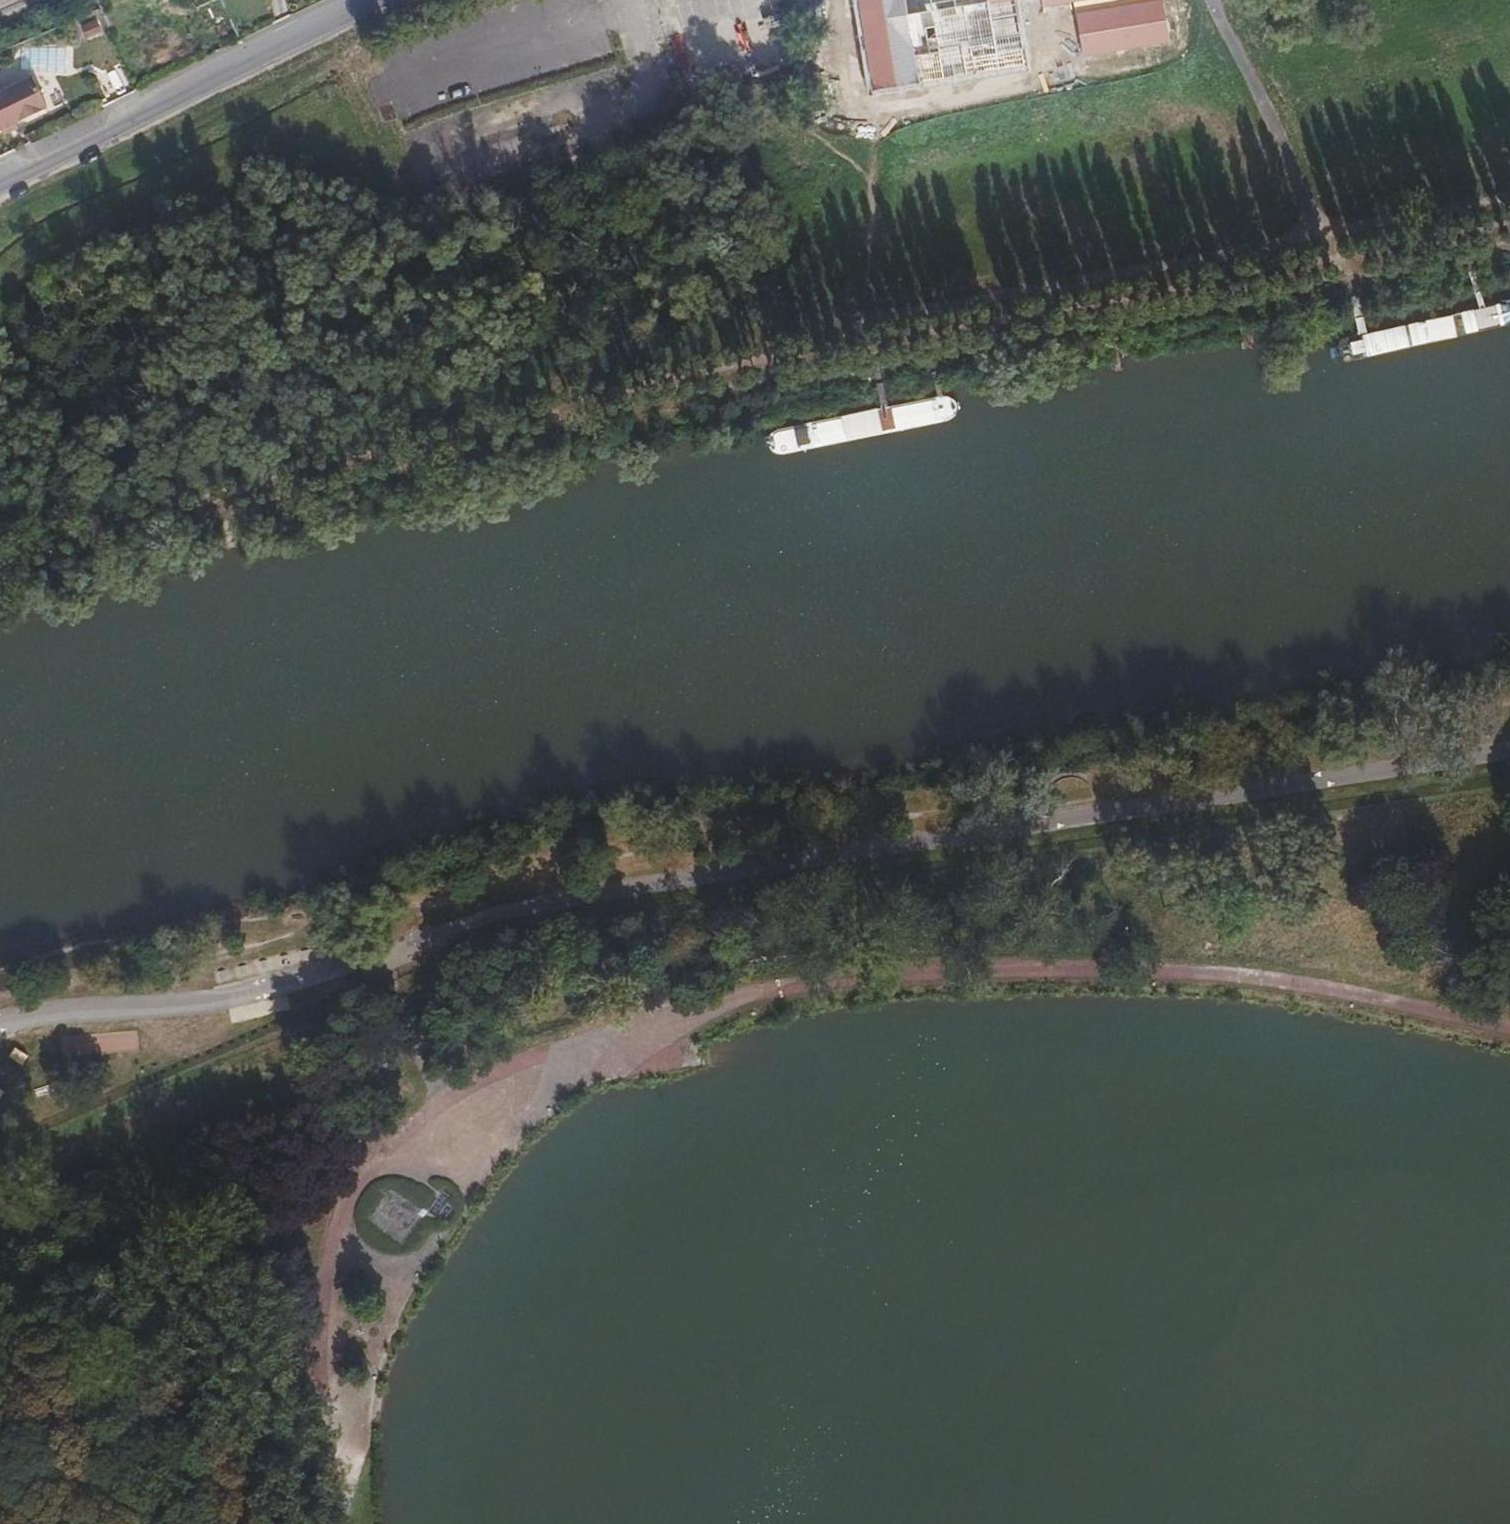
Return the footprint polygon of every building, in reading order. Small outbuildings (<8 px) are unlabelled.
[(861,17),(870,64),(875,63),(880,89),(900,86),(901,91),(967,78),(962,54),(969,52),(972,62),(1025,51),(1015,1),(1018,0),(903,0),(904,9),(906,19),(892,23),(889,12),(861,17)] [(1043,10),(1095,0),(1041,0),(1043,10)] [(904,9),(889,12),(892,23),(906,19),(904,9)] [(2,134),(17,127),(49,113),(36,83),(3,98),(1,94),(0,95),(0,135),(2,134)] [(17,127),(2,134),(4,140),(19,134),(17,127)]
